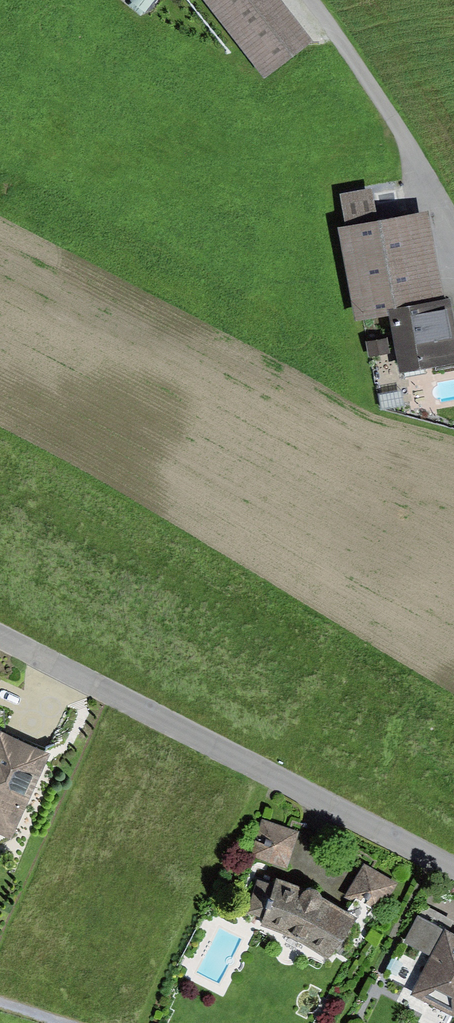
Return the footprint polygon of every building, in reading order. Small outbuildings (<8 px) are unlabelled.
[(144,10),(152,0),(136,0),(135,2),(144,10)] [(259,80),(308,44),(276,0),(199,0),(259,80)] [(389,304),(442,295),(427,207),(340,222),(354,310),(389,304)] [(450,293),(442,295),(389,304),(400,368),(453,359),(453,314),(450,293)] [(383,339),(362,342),(365,359),(386,355),(383,339)] [(8,833),(46,751),(0,730),(0,830),(8,833)] [(297,832),(263,821),(252,854),(286,865),(297,832)] [(395,881),(365,864),(347,893),(377,911),(395,881)] [(301,888),(276,879),(273,887),(257,882),(247,910),(263,915),(261,922),(296,934),(328,955),(353,918),(319,895),(317,889),(307,885),(301,888)] [(413,919),(400,945),(424,957),(405,995),(453,1020),(453,940),(413,919)]
